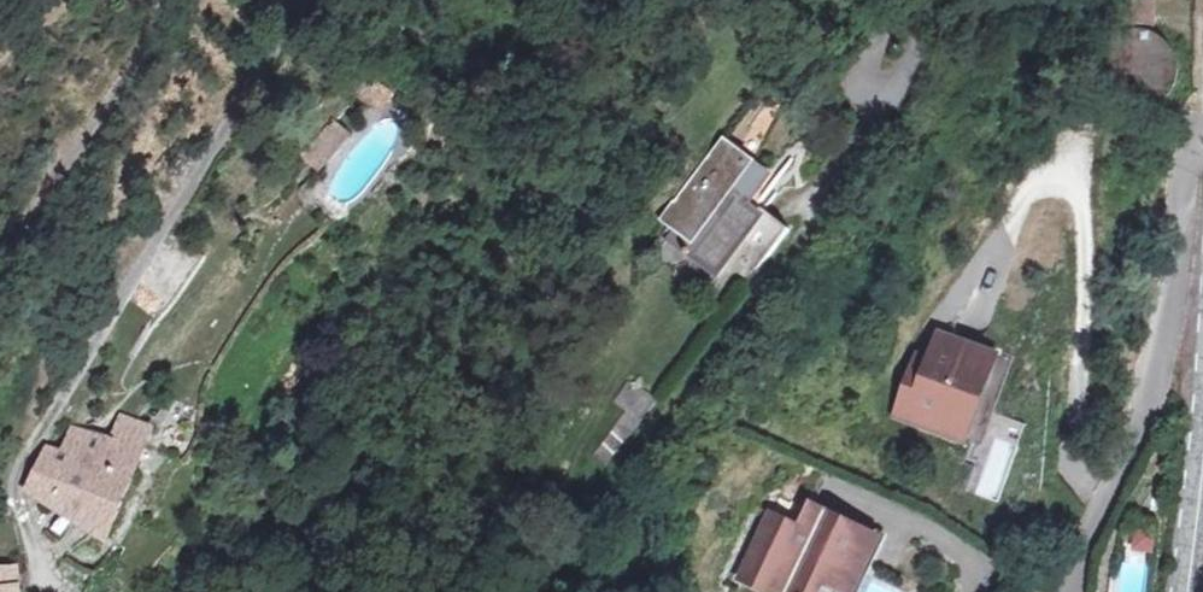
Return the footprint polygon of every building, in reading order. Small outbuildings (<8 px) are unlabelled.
[(1157,0),(1126,0),(1125,16),(1156,18),(1157,0)] [(1154,27),(1129,26),(1127,27),(1110,39),(1100,65),(1105,85),(1123,102),(1144,106),(1162,101),(1177,85),(1182,64),(1179,50),(1169,36),(1154,27)] [(350,149),(337,137),(307,170),(319,185),(350,149)] [(735,148),(667,208),(680,222),(675,227),(732,291),(786,243),(759,212),(777,196),(735,148)] [(413,160),(402,154),(395,168),(408,175),(413,160)] [(912,363),(889,421),(938,440),(944,423),(958,429),(978,379),(963,374),(969,357),(922,339),(912,363)] [(912,363),(895,356),(872,414),(889,421),(912,363)] [(969,357),(963,374),(978,379),(984,363),(969,357)] [(576,451),(641,387),(614,360),(586,387),(599,401),(562,437),(576,451)] [(163,430),(176,411),(156,398),(144,417),(163,430)] [(109,538),(142,475),(155,434),(125,422),(117,444),(76,432),(67,455),(53,450),(33,491),(109,538)] [(944,423),(938,440),(951,445),(958,429),(944,423)] [(733,582),(753,591),(765,591),(766,590),(770,591),(802,591),(813,571),(848,588),(855,574),(848,571),(864,539),(804,509),(793,532),(765,517),(733,582)] [(1134,531),(1132,555),(1159,557),(1161,533),(1134,531)] [(864,539),(848,571),(855,574),(871,542),(864,539)] [(848,588),(813,571),(802,591),(846,591),(848,588)] [(20,576),(0,577),(0,591),(21,591),(20,576)]
